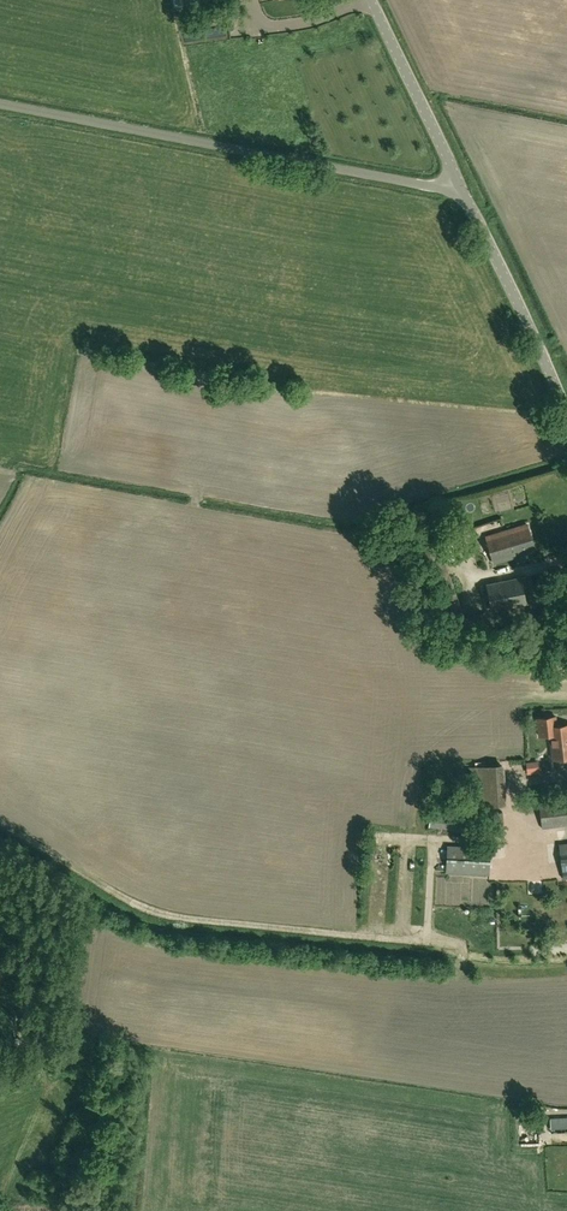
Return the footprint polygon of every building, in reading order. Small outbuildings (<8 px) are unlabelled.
[(508,544),(512,557),(535,550),(527,524),(486,537),(490,550),(508,544)] [(491,611),(464,616),(461,605),(437,542),(417,549),(441,613),(445,625),(462,619),(466,639),(497,633),(492,611),(527,603),(521,576),(486,584),(491,611)] [(494,563),(512,557),(508,544),(490,550),(494,563)] [(566,757),(566,724),(557,726),(555,716),(538,718),(539,735),(550,734),(553,758),(566,757)] [(472,806),(507,804),(504,764),(469,766),(472,806)] [(566,825),(566,800),(539,804),(542,828),(566,825)] [(465,832),(467,815),(431,810),(429,827),(465,832)] [(486,833),(504,832),(502,811),(484,812),(486,833)] [(531,922),(532,901),(524,900),(525,887),(527,845),(498,843),(497,862),(490,862),(491,848),(447,846),(446,872),(489,874),(490,871),(497,871),(496,886),(516,887),(516,900),(515,900),(514,921),(531,922)] [(559,844),(563,878),(566,878),(566,843),(559,844)] [(551,1129),(566,1128),(566,1117),(550,1118),(551,1129)]
